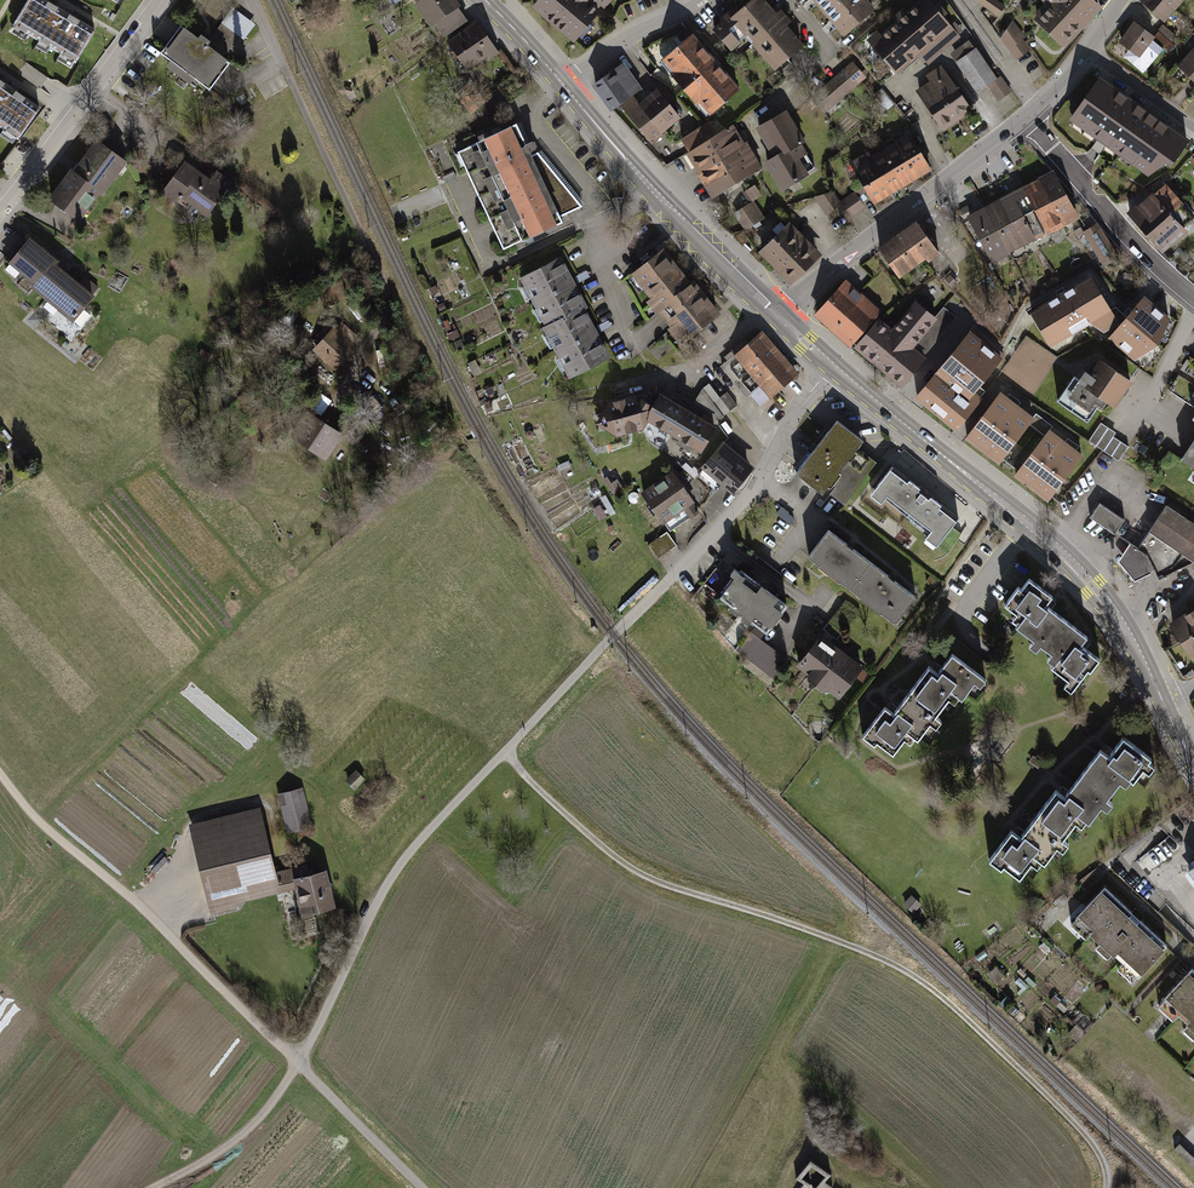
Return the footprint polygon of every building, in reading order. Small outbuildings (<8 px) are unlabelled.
[(43,0),(28,0),(10,31),(24,39),(26,35),(39,43),(36,47),(46,52),(49,48),(60,55),(57,59),(73,68),(95,30),(65,13),(43,0)] [(462,20),(448,0),(415,0),(439,36),(462,20)] [(530,11),(575,47),(614,0),(539,0),(530,11)] [(762,0),(751,0),(727,22),(774,73),(803,46),(785,27),(791,22),(780,10),(775,14),(762,0)] [(839,0),(814,0),(813,1),(823,13),(839,0)] [(862,0),(839,0),(823,13),(833,24),(862,0)] [(872,12),(862,0),(833,24),(844,37),(872,12)] [(959,37),(928,0),(922,0),(907,13),(904,9),(892,19),(896,23),(880,36),(877,32),(866,42),(895,76),(918,56),(926,65),(959,37)] [(995,0),(975,0),(974,1),(1000,17),(1006,7),(995,0)] [(1039,0),(1045,6),(1032,20),(1065,51),(1102,11),(1090,0),(1039,0)] [(1183,0),(1141,0),(1139,2),(1163,23),(1183,0)] [(234,9),(222,24),(240,38),(245,42),(257,26),(234,9)] [(463,73),(495,53),(476,21),(444,40),(463,73)] [(999,41),(1022,59),(1031,48),(1023,41),(1028,34),(1013,22),(999,41)] [(1154,39),(1132,23),(1117,44),(1139,60),(1154,39)] [(195,81),(209,92),(230,64),(223,59),(240,38),(222,24),(209,42),(201,36),(197,40),(181,28),(160,56),(170,63),(166,68),(191,87),(195,81)] [(1178,43),(1170,29),(1156,38),(1164,51),(1178,43)] [(739,91),(691,36),(657,65),(704,121),(739,91)] [(995,80),(969,42),(949,56),(975,95),(985,89),(995,104),(1011,93),(1000,77),(995,80)] [(1177,67),(1193,85),(1193,51),(1177,67)] [(813,96),(828,112),(868,76),(853,60),(813,96)] [(624,65),(594,88),(612,111),(621,104),(631,96),(642,89),(624,65)] [(972,113),(941,66),(925,76),(929,82),(915,91),(942,132),(972,113)] [(0,80),(0,128),(5,131),(1,136),(14,145),(40,108),(13,89),(0,80)] [(1146,116),(1097,82),(1076,111),(1124,145),(1121,149),(1153,172),(1179,135),(1148,113),(1146,116)] [(660,94),(644,106),(664,131),(680,117),(660,94)] [(215,100),(210,96),(204,103),(209,107),(215,100)] [(664,131),(644,106),(641,108),(631,96),(621,104),(650,142),(664,131)] [(763,163),(779,192),(809,176),(800,160),(809,155),(785,112),(754,129),(771,159),(763,163)] [(515,122),(458,148),(505,248),(562,222),(558,214),(582,203),(539,150),(530,154),(515,122)] [(707,122),(677,140),(712,197),(761,168),(746,143),(742,146),(730,126),(715,135),(707,122)] [(898,147),(916,177),(929,170),(911,139),(898,147)] [(78,228),(126,167),(96,144),(71,177),(69,176),(46,204),(78,228)] [(898,147),(885,154),(903,185),(916,177),(898,147)] [(207,164),(193,154),(160,198),(174,208),(177,203),(205,224),(232,187),(215,175),(209,184),(198,176),(207,164)] [(885,154),(872,161),(891,192),(903,185),(885,154)] [(875,202),(891,192),(872,161),(869,163),(864,156),(852,163),(875,202)] [(1053,170),(964,215),(989,264),(1077,219),(1053,170)] [(757,185),(747,189),(752,200),(762,196),(757,185)] [(1183,208),(1165,186),(1129,216),(1163,256),(1186,236),(1171,219),(1183,208)] [(847,220),(863,209),(853,192),(837,202),(828,188),(813,197),(825,215),(839,207),(847,220)] [(752,203),(732,213),(742,231),(761,221),(752,203)] [(934,250),(914,222),(880,247),(900,274),(934,250)] [(1097,222),(1082,231),(1104,267),(1119,258),(1097,222)] [(822,256),(791,223),(760,252),(790,285),(822,256)] [(57,261),(30,238),(10,262),(32,281),(27,286),(79,330),(91,316),(82,308),(94,293),(86,287),(84,290),(54,265),(57,261)] [(664,251),(635,274),(684,338),(717,312),(694,282),(690,285),(664,251)] [(586,305),(587,305),(575,279),(563,257),(521,279),(545,326),(586,305)] [(1089,273),(1027,309),(1049,345),(1089,320),(1102,329),(1117,320),(1089,273)] [(878,311),(845,281),(817,312),(850,343),(878,311)] [(1160,344),(1170,317),(1143,295),(1108,336),(1135,359),(1160,344)] [(881,319),(856,349),(900,386),(925,356),(912,346),(914,344),(925,353),(956,317),(943,306),(935,315),(914,298),(890,326),(881,319)] [(545,326),(543,327),(569,378),(612,357),(598,329),(586,305),(545,326)] [(332,370),(360,340),(337,320),(310,350),(332,370)] [(1003,359),(967,330),(911,399),(953,433),(980,400),(974,395),(1003,359)] [(798,375),(760,331),(731,357),(769,400),(798,375)] [(1004,372),(1035,393),(1060,356),(1028,336),(1004,372)] [(1132,379),(1100,358),(1090,373),(1085,369),(1079,378),(1072,373),(1055,398),(1087,419),(1098,404),(1102,407),(1107,400),(1114,405),(1132,379)] [(701,391),(723,419),(737,408),(725,392),(718,398),(708,385),(701,391)] [(648,420),(700,453),(718,426),(658,388),(651,400),(636,391),(608,400),(593,421),(613,435),(643,427),(648,420)] [(1033,419),(999,393),(963,440),(997,466),(1033,419)] [(326,461),(341,436),(301,412),(286,437),(326,461)] [(846,500),(874,465),(855,451),(863,440),(837,420),(796,472),(823,492),(832,481),(837,485),(833,491),(846,500)] [(1116,434),(1101,424),(1089,442),(1119,462),(1129,447),(1114,437),(1116,434)] [(1083,457),(1049,431),(1013,477),(1047,503),(1083,457)] [(1178,462),(1193,472),(1193,437),(1178,462)] [(755,466),(723,439),(700,466),(732,493),(755,466)] [(568,461),(558,465),(561,471),(570,467),(568,461)] [(958,518),(893,466),(870,495),(881,503),(885,498),(929,533),(926,537),(937,545),(958,518)] [(694,504),(673,473),(639,495),(661,527),(694,504)] [(601,478),(611,494),(623,487),(617,477),(611,481),(607,474),(601,478)] [(1114,534),(1123,521),(1097,504),(1088,516),(1114,534)] [(1165,506),(1137,549),(1128,544),(1124,551),(1117,564),(1134,583),(1142,579),(1149,575),(1155,586),(1193,565),(1193,526),(1165,506)] [(911,596),(825,529),(804,556),(890,623),(911,596)] [(667,533),(648,546),(657,560),(676,547),(667,533)] [(786,605),(739,569),(717,597),(764,633),(786,605)] [(1017,585),(1003,603),(1019,615),(1012,624),(1034,642),(1028,649),(1034,654),(1039,648),(1063,618),(1046,605),(1052,596),(1030,578),(1022,589),(1017,585)] [(1168,624),(1193,663),(1193,662),(1193,607),(1168,624)] [(1063,686),(1070,693),(1095,661),(1081,650),(1090,639),(1063,618),(1039,648),(1052,658),(1048,664),(1068,680),(1063,686)] [(839,697),(863,665),(819,632),(796,664),(839,697)] [(738,651),(773,680),(787,662),(752,634),(738,651)] [(977,691),(986,679),(949,652),(936,670),(927,664),(893,712),(883,705),(861,735),(873,744),(876,740),(893,753),(904,738),(910,742),(916,734),(919,737),(930,722),(936,727),(940,720),(934,716),(947,697),(954,702),(959,696),(962,698),(971,686),(977,691)] [(1150,758),(1122,738),(1108,758),(1102,766),(1119,779),(1130,786),(1150,758)] [(1100,752),(1065,801),(1081,812),(1079,815),(1089,822),(1119,779),(1102,766),(1108,758),(1100,752)] [(1029,763),(1040,772),(1045,767),(1033,758),(1029,763)] [(365,779),(356,769),(345,780),(354,790),(365,779)] [(287,832),(312,826),(302,787),(277,794),(287,832)] [(1065,801),(1054,793),(1022,838),(1009,829),(989,858),(1020,880),(1034,859),(1043,866),(1079,815),(1081,812),(1065,801)] [(187,826),(210,915),(238,908),(237,903),(293,889),(290,879),(309,874),(306,862),(274,870),(259,808),(187,826)] [(1188,811),(1163,829),(1169,837),(1193,820),(1188,811)] [(1087,891),(1104,876),(1098,869),(1079,882),(1087,891)] [(336,908),(326,870),(309,874),(290,879),(293,889),(300,917),(336,908)] [(1169,946),(1105,887),(1067,928),(1084,943),(1089,937),(1097,944),(1092,950),(1104,962),(1110,955),(1121,964),(1114,971),(1132,987),(1169,946)] [(910,894),(902,903),(913,913),(921,904),(910,894)] [(1038,948),(1045,954),(1050,948),(1043,942),(1038,948)] [(995,966),(987,975),(995,983),(1004,975),(995,966)] [(1189,969),(1157,1004),(1173,1020),(1179,1014),(1182,1017),(1188,1023),(1180,1031),(1193,1043),(1193,1042),(1193,974),(1189,969)] [(1019,976),(1013,981),(1023,991),(1028,986),(1019,976)] [(1071,988),(1069,990),(1078,998),(1080,995),(1071,988)] [(1054,997),(1050,1002),(1056,1006),(1059,1002),(1054,997)] [(1059,1002),(1056,1006),(1064,1013),(1067,1008),(1059,1002)] [(1082,1035),(1074,1028),(1068,1034),(1076,1041),(1082,1035)] [(824,1181),(831,1172),(810,1158),(797,1177),(805,1183),(801,1187),(807,1187),(808,1187),(810,1187),(819,1187),(821,1186),(823,1187),(834,1187),(824,1181)]
